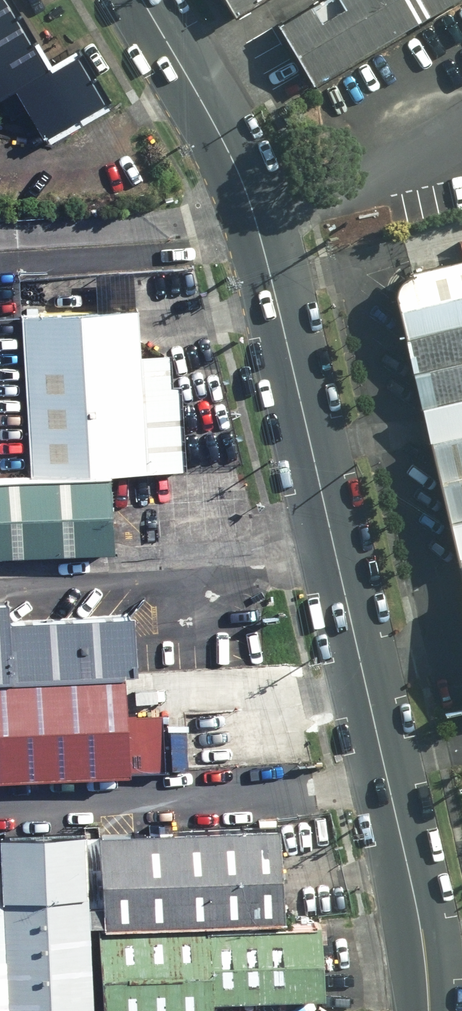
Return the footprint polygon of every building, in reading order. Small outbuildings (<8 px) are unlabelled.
[(314,99),(461,10),(461,0),(254,0),(314,99)] [(0,1),(0,104),(15,94),(48,74),(0,1)] [(74,58),(48,74),(15,94),(45,143),(104,107),(74,58)] [(433,449),(461,441),(461,261),(411,273),(407,274),(402,277),(397,282),(395,287),(394,293),(397,305),(433,449)] [(139,314),(25,320),(34,484),(147,478),(139,314)] [(461,563),(461,441),(433,449),(461,563)] [(127,558),(123,486),(0,492),(0,564),(127,558)] [(143,687),(140,617),(19,625),(16,592),(0,592),(0,694),(143,687)] [(0,701),(0,789),(145,779),(139,692),(0,701)] [(99,830),(103,881),(104,923),(285,912),(277,818),(99,830)] [(94,1010),(86,827),(0,831),(0,1010),(87,1010),(94,1010)] [(104,934),(108,1010),(215,1010),(215,995),(328,989),(325,924),(104,934)]
